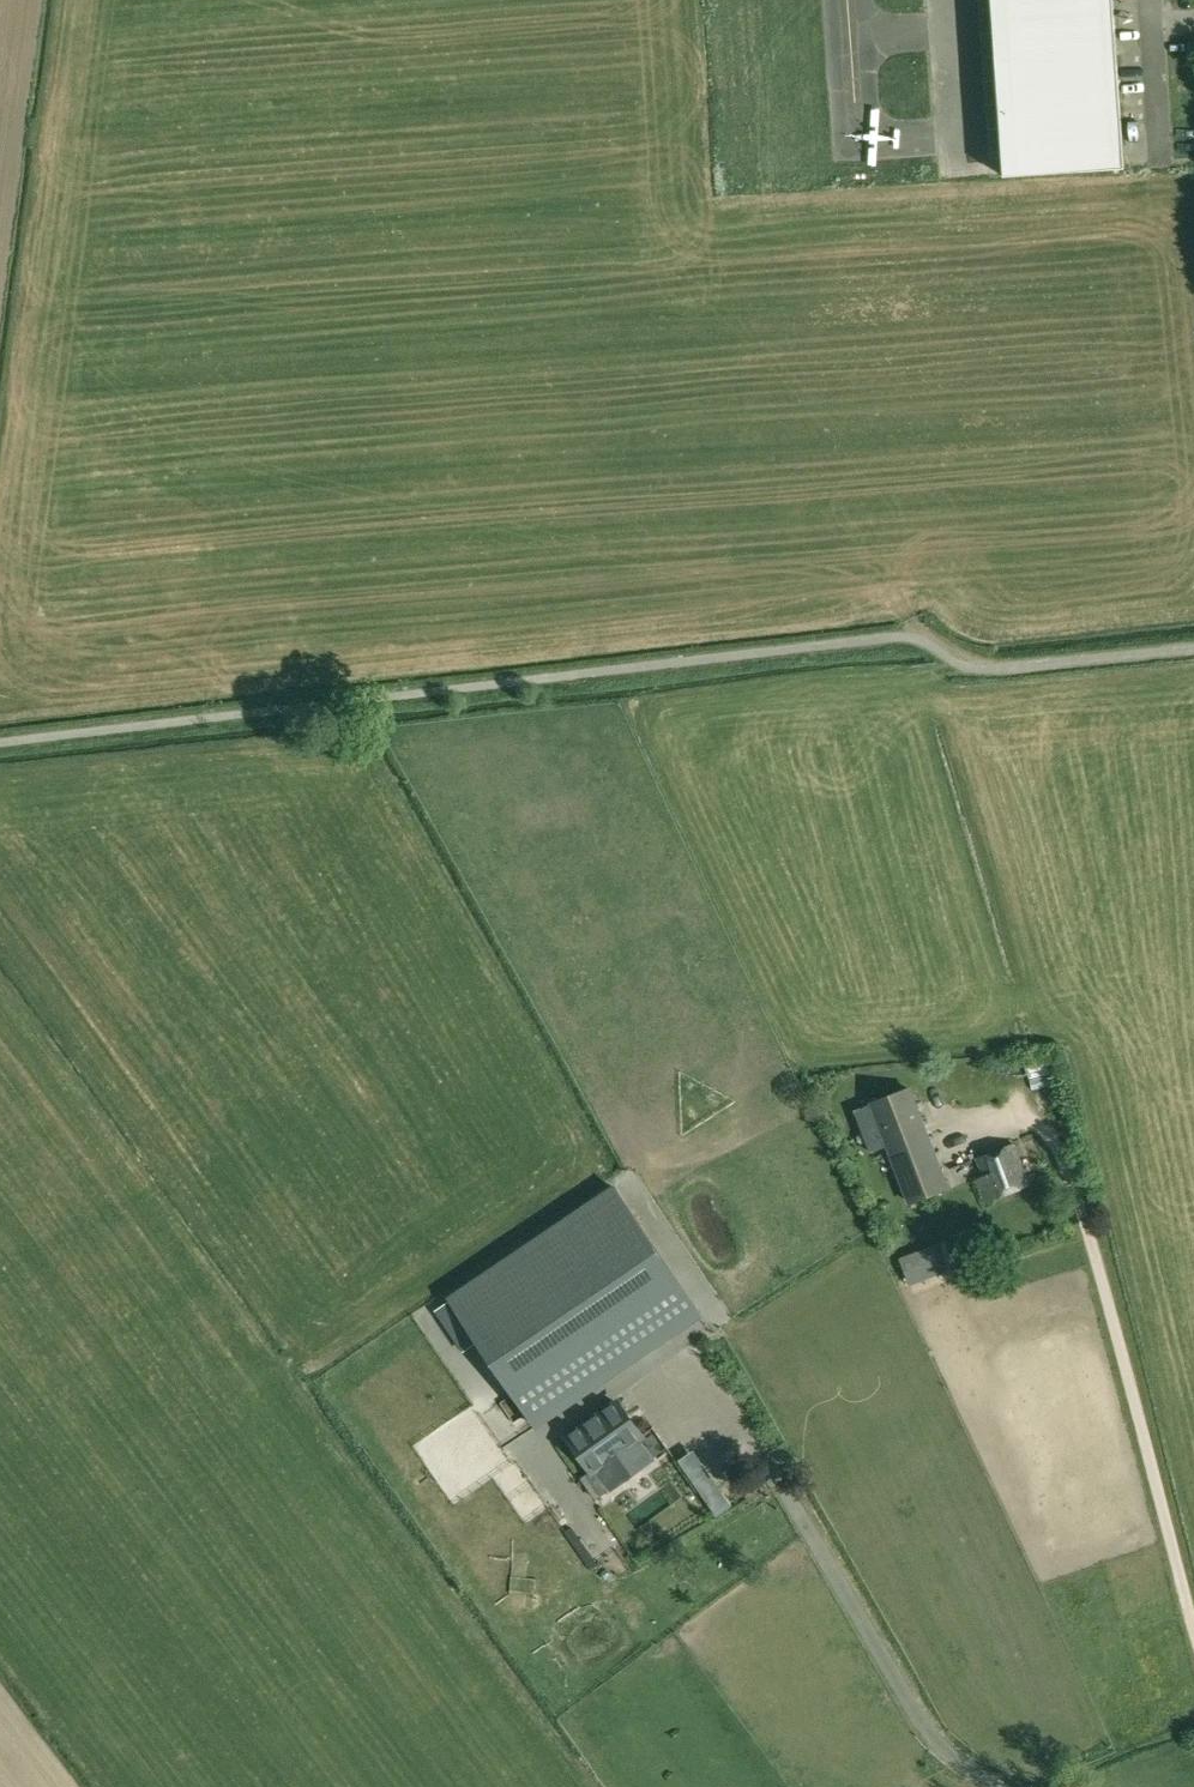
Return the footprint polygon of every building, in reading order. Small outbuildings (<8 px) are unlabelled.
[(997,55),(1117,47),(1114,0),(994,0),(997,55)] [(1117,47),(997,55),(1006,177),(1125,169),(1117,47)] [(1053,1073),(1030,1079),(1032,1089),(1056,1082),(1053,1073)] [(912,1086),(869,1103),(909,1204),(950,1188),(912,1086)] [(984,1176),(977,1179),(986,1201),(1029,1184),(1014,1144),(977,1158),(984,1176)] [(616,1188),(450,1301),(535,1426),(701,1314),(616,1188)] [(638,1406),(677,1466),(718,1439),(679,1379),(638,1406)] [(618,1403),(568,1438),(575,1448),(587,1466),(592,1472),(605,1463),(619,1483),(643,1466),(629,1446),(642,1437),(627,1415),(618,1403)] [(595,1520),(604,1512),(582,1488),(573,1496),(595,1520)]
